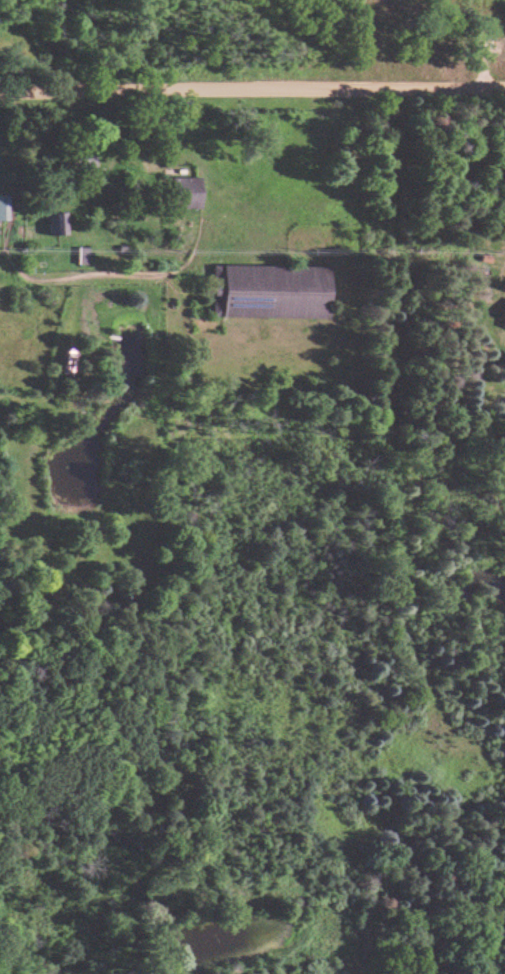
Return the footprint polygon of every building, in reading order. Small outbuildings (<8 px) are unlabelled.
[(198,176),(167,177),(167,208),(198,207),(198,176)] [(63,234),(62,211),(45,212),(46,235),(63,234)] [(75,350),(65,347),(58,372),(69,375),(75,350)]
